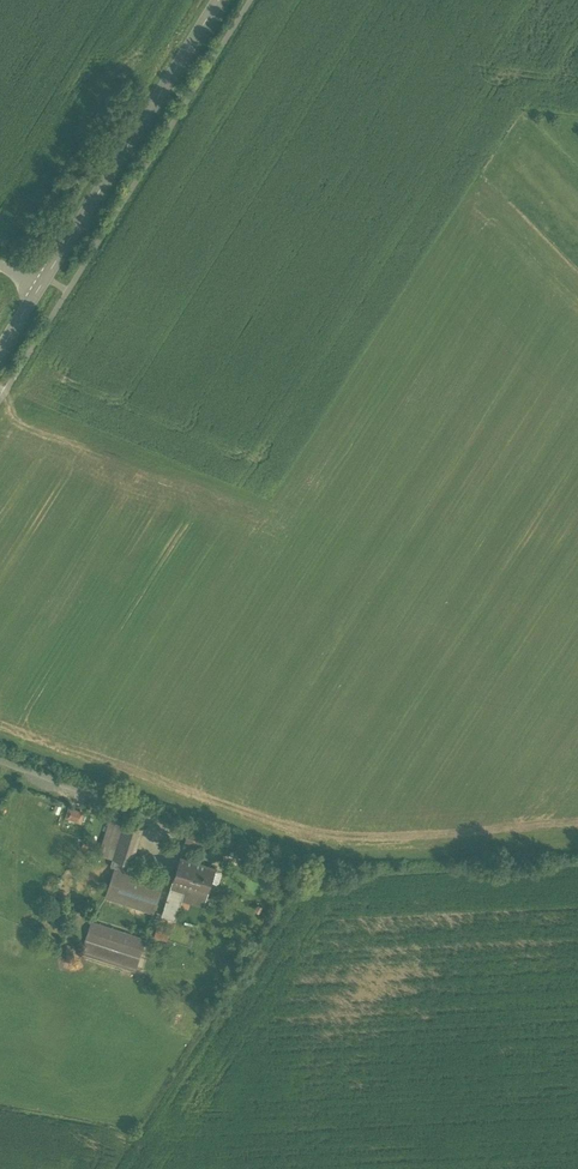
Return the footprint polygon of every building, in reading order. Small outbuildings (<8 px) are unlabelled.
[(84,813),(70,808),(67,816),(81,821),(84,813)] [(143,828),(112,818),(100,853),(114,858),(111,866),(116,867),(129,871),(143,828)] [(206,836),(190,830),(188,835),(186,841),(202,847),(206,836)] [(216,867),(182,856),(163,915),(173,918),(179,898),(203,906),(216,867)] [(116,867),(106,897),(153,912),(163,882),(129,871),(116,867)] [(92,921),(83,949),(136,966),(145,939),(92,921)] [(152,936),(167,940),(170,926),(155,923),(152,936)]
